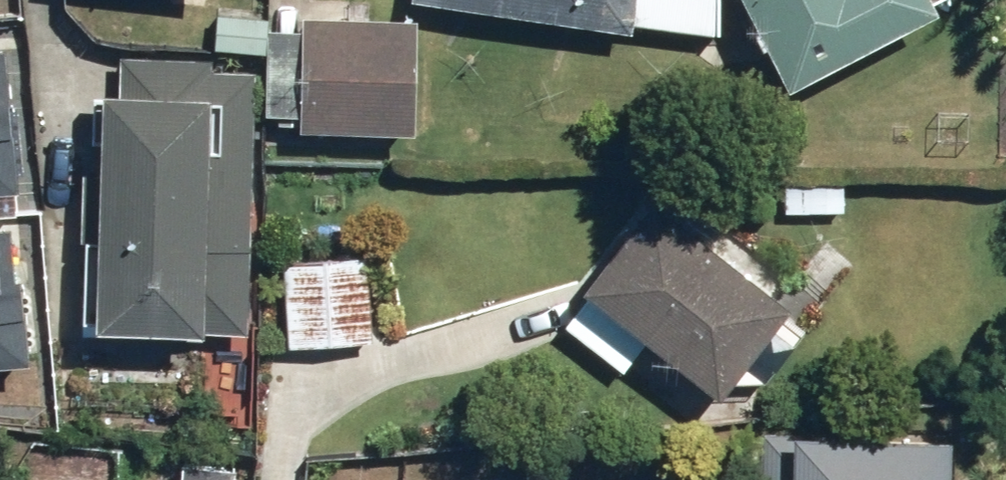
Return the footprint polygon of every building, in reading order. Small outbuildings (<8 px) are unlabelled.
[(410,4),(630,32),(630,27),(691,35),(695,0),(410,0),(410,4)] [(790,92),(932,16),(929,11),(943,4),(941,0),(741,0),(790,92)] [(415,19),(297,16),(294,133),(412,136),(415,19)] [(0,48),(0,193),(14,192),(0,48)] [(91,90),(91,108),(88,336),(246,338),(249,79),(207,78),(207,58),(119,57),(119,91),(91,90)] [(841,186),(779,183),(777,219),(839,221),(841,186)] [(802,329),(644,203),(571,291),(586,303),(565,329),(618,373),(638,348),(708,406),(730,380),(748,395),(802,329)] [(17,240),(0,239),(0,354),(16,354),(17,240)] [(370,256),(283,255),(283,349),(369,350),(370,256)] [(760,434),(758,479),(955,479),(956,444),(760,434)] [(177,465),(176,479),(228,479),(229,467),(177,465)]
